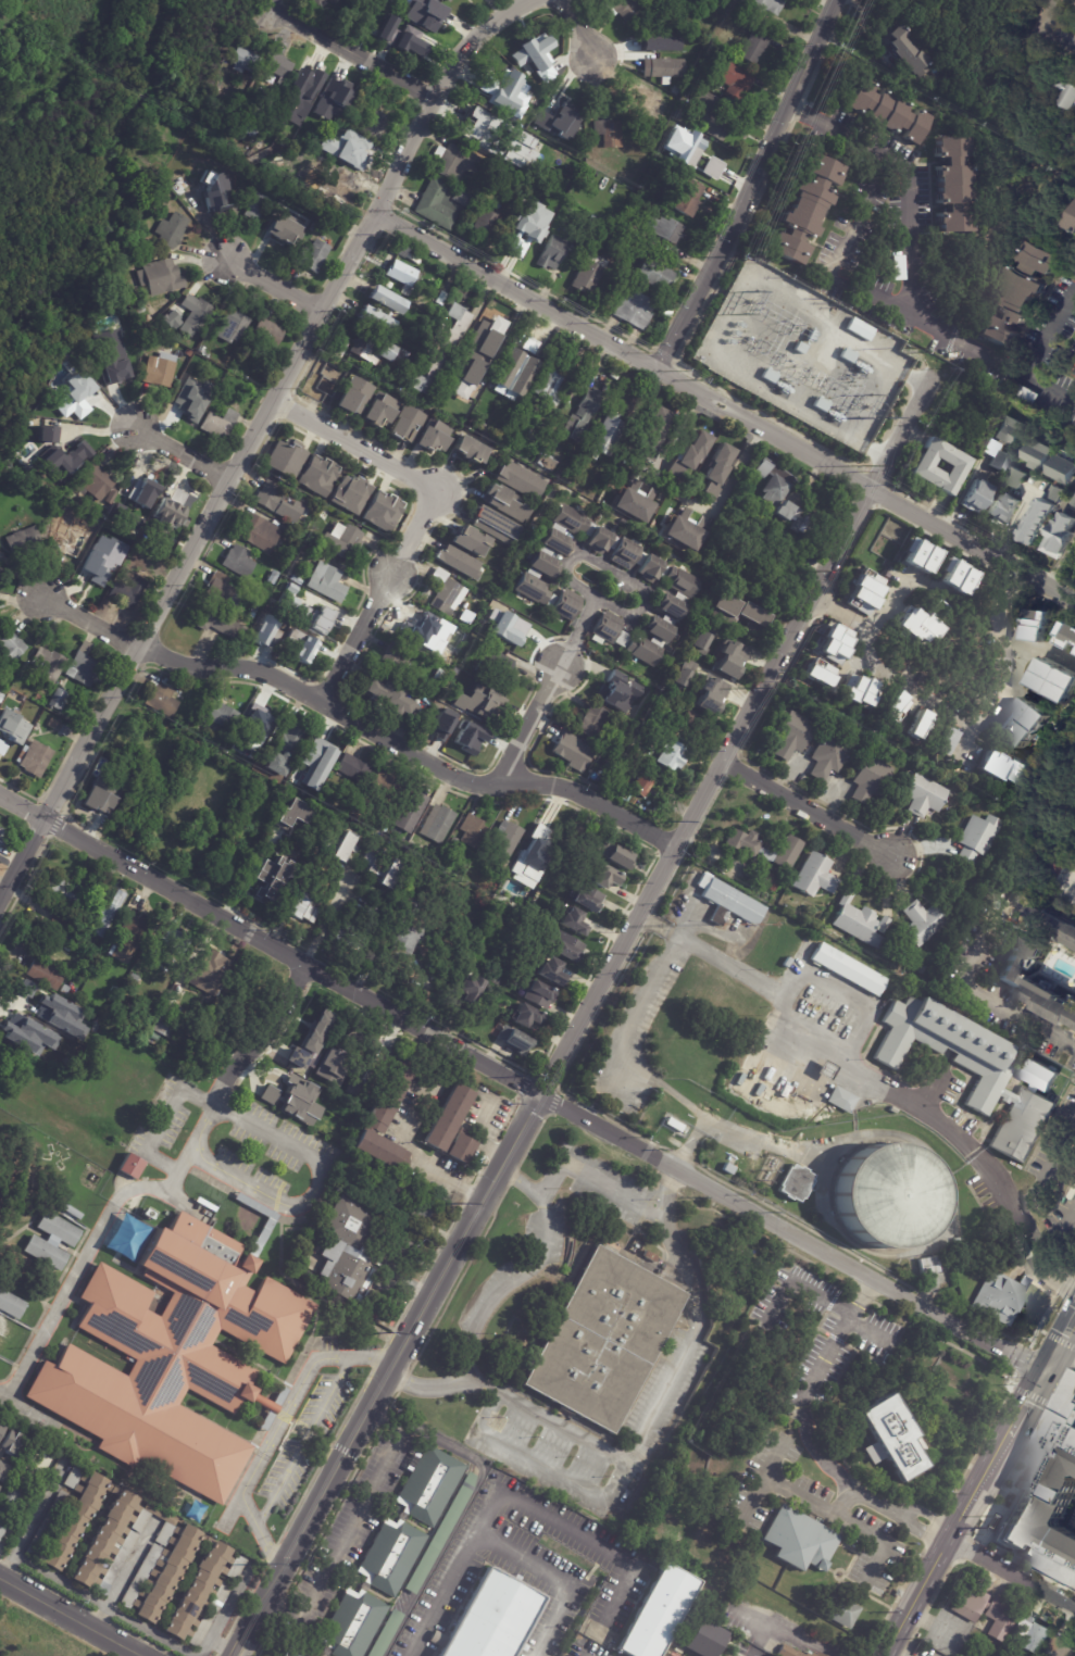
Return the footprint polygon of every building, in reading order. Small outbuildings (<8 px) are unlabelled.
[(332,11),(337,0),(310,0),(332,11)] [(410,4),(412,0),(436,0),(446,5),(439,16),(427,10),(420,25),(403,16),(400,14),(404,4),(408,7),(410,3),(410,4)] [(610,4),(615,0),(641,0),(647,7),(627,24),(610,4)] [(673,0),(654,0),(661,10),(673,0)] [(738,4),(740,0),(786,0),(777,16),(764,10),(762,15),(738,4)] [(703,10),(707,4),(712,8),(709,13),(703,10)] [(398,20),(388,14),(375,37),(386,43),(398,20)] [(426,54),(417,50),(413,58),(393,48),(397,42),(387,37),(395,24),(410,32),(413,26),(435,38),(426,54)] [(924,63),(912,74),(880,39),(883,36),(880,34),(890,25),(892,28),(897,24),(907,34),(902,38),(915,51),(918,48),(928,59),(924,63)] [(661,45),(654,34),(667,25),(675,36),(661,45)] [(771,38),(755,64),(739,55),(754,28),(771,37),(771,38)] [(246,35),(250,38),(243,49),(252,53),(251,54),(260,60),(252,74),(245,70),(239,77),(229,72),(234,64),(228,61),(243,34),(246,35)] [(510,52),(521,39),(532,48),(542,34),(561,49),(551,61),(546,55),(542,59),(550,64),(543,72),(535,65),(532,70),(510,52)] [(271,52),(277,55),(278,54),(286,59),(285,60),(293,65),(285,80),(266,70),(263,74),(258,71),(261,65),(262,66),(271,52)] [(657,77),(650,77),(650,78),(643,78),(643,59),(665,59),(665,58),(670,58),(670,59),(685,59),(685,76),(671,76),(670,85),(661,85),(661,77),(657,77)] [(757,76),(749,91),(748,91),(740,104),(724,95),(729,87),(715,79),(726,60),(757,76)] [(302,66),(307,68),(308,67),(314,72),(323,77),(315,92),(292,79),(300,64),(302,66)] [(499,67),(508,74),(509,72),(525,81),(511,103),(496,93),(499,88),(489,81),(498,67),(499,67)] [(283,79),(285,81),(282,87),(275,83),(278,77),(283,79)] [(332,78),(336,80),(336,79),(345,84),(343,86),(354,91),(347,105),(321,92),(329,77),(332,78)] [(907,131),(899,127),(896,134),(868,120),(872,113),(865,109),(862,115),(846,106),(862,77),(876,85),(873,92),(880,97),(884,90),(911,105),(908,112),(916,116),(921,110),(934,117),(917,147),(904,139),(908,131),(907,131)] [(1074,83),(1074,108),(1074,110),(1061,103),(1068,89),(1067,88),(1066,89),(1060,86),(1063,78),(1071,83),(1070,85),(1071,85),(1073,81),(1074,83)] [(649,81),(653,84),(651,89),(664,96),(653,121),(629,109),(643,79),(649,81)] [(716,99),(712,108),(734,120),(722,141),(705,133),(709,128),(697,121),(705,104),(687,95),(692,85),(716,99)] [(672,92),(675,87),(682,90),(678,96),(672,92)] [(562,100),(577,105),(568,130),(552,125),(554,117),(545,114),(549,100),(559,104),(560,100),(562,100)] [(462,137),(467,127),(461,123),(471,106),(497,121),(487,138),(485,137),(478,149),(461,139),(462,137)] [(389,120),(377,141),(362,134),(372,115),(368,113),(372,109),(390,118),(389,120)] [(676,111),(684,114),(679,122),(672,117),(676,111)] [(657,125),(661,117),(667,120),(663,128),(657,125)] [(246,140),(243,139),(247,135),(237,130),(242,121),(251,125),(253,121),(261,124),(251,143),(246,140)] [(612,122),(621,121),(623,147),(603,148),(603,135),(595,135),(595,122),(608,121),(608,122),(612,122)] [(694,167),(706,139),(672,124),(660,152),(694,167)] [(540,128),(542,129),(539,135),(532,131),(535,125),(540,128)] [(338,136),(336,142),(327,138),(333,129),(340,133),(338,136)] [(528,173),(537,153),(531,150),(536,140),(515,130),(501,159),(528,173)] [(373,145),(374,146),(362,168),(347,161),(359,137),(373,145)] [(941,213),(947,213),(947,204),(936,204),(936,193),(938,193),(938,176),(936,176),(936,164),(946,164),(946,155),(935,156),(935,147),(937,147),(937,138),(973,137),(973,155),(963,155),(963,165),(973,165),(973,202),(972,202),(972,217),(974,217),(974,222),(972,222),(972,233),(939,233),(939,224),(937,224),(937,213),(941,213)] [(317,138),(332,147),(327,155),(312,147),(317,138)] [(449,142),(467,153),(452,181),(435,172),(442,159),(440,158),(449,142)] [(708,172),(697,165),(693,173),(670,161),(673,154),(680,159),(682,156),(685,159),(689,150),(690,151),(695,142),(717,155),(708,172)] [(215,145),(224,150),(221,156),(211,151),(215,145)] [(825,187),(823,190),(824,191),(824,189),(829,192),(828,195),(833,197),(828,205),(825,204),(823,210),(822,209),(816,222),(814,227),(818,229),(814,237),(810,236),(809,239),(802,236),(799,243),(809,248),(803,258),(799,266),(766,251),(771,242),(768,242),(782,213),(785,214),(787,209),(789,210),(795,198),(793,197),(796,190),(792,189),(796,180),(801,183),(802,179),(809,183),(812,175),(801,171),(807,160),(808,161),(811,152),(845,167),(840,175),(841,176),(837,186),(827,181),(825,187)] [(326,168),(324,173),(316,168),(322,156),(329,161),(326,168)] [(716,180),(724,164),(709,156),(701,173),(716,180)] [(493,176),(502,165),(511,172),(502,184),(493,176)] [(358,175),(359,176),(346,199),(329,190),(340,172),(338,171),(341,166),(358,175)] [(454,190),(448,201),(462,209),(450,231),(413,212),(433,176),(450,185),(449,187),(454,190)] [(704,189),(697,202),(698,203),(696,206),(698,208),(696,211),(693,210),(689,218),(671,209),(688,178),(705,188),(704,189)] [(462,187),(466,179),(478,186),(473,195),(462,187)] [(533,183),(539,186),(535,193),(529,190),(533,183)] [(466,208),(452,199),(458,189),(472,198),(466,208)] [(261,225),(242,215),(247,208),(236,201),(241,190),(252,197),(254,192),(273,202),(261,225)] [(220,214),(195,218),(192,201),(208,199),(208,196),(215,195),(215,198),(226,197),(228,213),(220,214)] [(1063,227),(1074,205),(1074,234),(1063,227)] [(485,243),(482,241),(483,238),(471,231),(483,209),(499,217),(485,243)] [(189,221),(178,240),(182,242),(178,246),(177,246),(175,249),(173,248),(172,250),(158,241),(159,238),(153,235),(162,219),(167,222),(173,212),(189,221)] [(535,244),(528,256),(513,249),(515,246),(502,239),(516,213),(530,221),(533,216),(539,219),(536,227),(542,230),(535,244)] [(683,237),(682,239),(678,237),(674,246),(642,229),(649,215),(659,221),(661,217),(668,222),(670,218),(684,227),(680,234),(684,235),(683,237)] [(299,236),(290,251),(261,235),(270,219),(299,236)] [(314,234),(308,230),(310,224),(316,227),(314,234)] [(548,266),(546,266),(545,269),(535,264),(551,235),(564,241),(565,239),(568,241),(567,243),(568,243),(554,271),(548,266)] [(328,248),(314,275),(290,263),(300,244),(307,248),(311,238),(328,248)] [(1059,256),(1061,258),(1057,265),(1058,266),(1052,276),(1046,273),(1045,273),(1042,272),(1039,278),(1045,281),(1043,285),(1048,287),(1042,294),(1040,293),(1037,299),(1036,298),(1029,310),(1030,310),(1027,315),(1030,317),(1026,326),(1022,324),(1020,327),(1015,324),(1011,330),(1020,335),(1010,353),(978,335),(982,328),(980,327),(987,317),(996,322),(1000,315),(993,312),(996,309),(991,306),(996,298),(999,300),(1002,294),(1003,296),(1010,284),(1009,283),(1012,277),(1008,275),(1012,267),(1018,271),(1021,268),(1024,269),(1028,263),(1018,258),(1028,240),(1059,256)] [(141,259),(142,252),(153,253),(153,261),(141,259)] [(595,286),(591,290),(587,287),(585,290),(582,289),(579,292),(570,287),(588,252),(608,263),(595,286)] [(666,269),(674,274),(663,293),(633,277),(643,256),(666,269)] [(177,265),(179,276),(182,276),(184,287),(150,297),(147,286),(141,287),(137,272),(142,269),(141,266),(171,259),(173,266),(177,265)] [(391,260),(416,272),(415,273),(420,274),(413,290),(384,276),(391,260)] [(367,296),(374,286),(405,303),(398,316),(393,313),(391,315),(385,312),(386,310),(377,304),(377,305),(373,303),(373,302),(366,299),(367,296)] [(441,291),(447,296),(441,305),(435,302),(440,291),(441,291)] [(642,331),(612,314),(622,293),(629,298),(633,291),(650,300),(646,311),(652,314),(643,331),(642,331)] [(198,335),(183,325),(199,299),(215,309),(198,335)] [(471,317),(452,351),(445,348),(439,357),(446,362),(427,397),(417,391),(416,393),(403,386),(411,373),(422,379),(426,371),(416,364),(438,325),(448,330),(453,322),(442,315),(449,303),(462,310),(461,311),(471,316),(471,317)] [(387,336),(354,317),(359,310),(360,311),(362,305),(395,323),(387,336)] [(137,312),(142,306),(146,311),(140,315),(137,312)] [(170,329),(183,317),(173,307),(160,318),(170,329)] [(229,310),(249,321),(237,343),(232,340),(228,344),(213,336),(227,309),(229,310)] [(673,312),(670,317),(662,314),(664,309),(673,312)] [(155,325),(162,317),(167,322),(161,329),(155,325)] [(262,319),(285,330),(275,350),(249,338),(259,317),(262,319)] [(847,329),(853,317),(875,330),(868,342),(847,329)] [(491,325),(493,326),(495,324),(499,326),(498,328),(510,335),(501,351),(478,338),(487,323),(491,325)] [(391,352),(386,363),(377,359),(374,366),(348,351),(351,344),(350,343),(352,339),(354,340),(360,329),(382,341),(382,342),(393,349),(391,352)] [(807,339),(811,330),(816,334),(812,341),(807,339)] [(134,341),(135,333),(142,335),(140,342),(134,341)] [(341,343),(347,344),(339,359),(326,352),(332,342),(341,343)] [(483,344),(478,354),(474,352),(478,342),(483,344)] [(793,350),(798,342),(807,347),(802,355),(793,350)] [(391,361),(397,348),(408,354),(401,366),(391,361)] [(840,357),(845,349),(857,355),(852,364),(840,357)] [(542,355),(536,368),(528,364),(535,351),(542,355)] [(161,387),(141,381),(148,356),(158,359),(159,352),(175,356),(174,363),(175,363),(168,388),(161,387)] [(479,363),(486,352),(491,354),(486,366),(479,363)] [(112,385),(105,387),(105,386),(102,387),(95,362),(112,356),(114,363),(128,360),(134,378),(112,385)] [(483,363),(469,357),(451,394),(465,401),(483,363)] [(548,365),(572,379),(557,406),(530,391),(547,364),(548,365)] [(216,367),(224,371),(221,376),(213,372),(216,367)] [(761,377),(766,368),(778,376),(773,384),(761,377)] [(83,376),(76,382),(68,377),(75,369),(83,376)] [(509,374),(520,379),(517,381),(523,385),(518,393),(513,390),(509,398),(495,389),(504,371),(509,374)] [(201,416),(174,403),(187,376),(190,377),(192,373),(202,377),(200,382),(214,390),(201,416)] [(356,417),(372,386),(350,375),(334,406),(356,417)] [(61,380),(55,391),(48,387),(53,377),(61,380)] [(96,389),(86,399),(92,404),(78,421),(59,403),(73,388),(76,391),(86,380),(96,389)] [(600,392),(598,397),(602,399),(592,416),(591,415),(586,425),(588,426),(577,443),(567,438),(577,421),(579,422),(580,418),(574,415),(578,407),(577,407),(587,390),(591,392),(592,388),(600,392)] [(387,424),(397,402),(375,391),(361,420),(376,427),(379,420),(387,424)] [(813,406),(817,398),(829,404),(825,413),(813,406)] [(410,444),(424,414),(401,404),(387,434),(410,444)] [(634,457),(653,463),(671,413),(652,406),(634,457)] [(238,415),(223,443),(211,437),(212,436),(198,428),(207,412),(221,419),(227,409),(238,415)] [(612,413),(618,416),(616,422),(626,426),(608,459),(599,453),(595,462),(584,455),(592,439),(591,439),(598,427),(599,428),(609,411),(612,413)] [(1013,447),(1025,424),(1005,414),(993,437),(1013,447)] [(414,443),(439,455),(451,430),(427,418),(414,443)] [(1060,429),(1053,442),(1035,432),(1041,419),(1060,429)] [(56,442),(56,426),(39,426),(38,442),(56,442)] [(86,436),(87,460),(67,461),(65,429),(85,427),(86,436)] [(694,472),(711,437),(695,429),(678,464),(694,472)] [(486,449),(459,435),(451,450),(478,465),(486,449)] [(953,498),(911,474),(932,438),(973,461),(953,498)] [(1040,471),(1051,448),(1030,438),(1020,461),(1040,471)] [(1002,473),(1010,457),(997,451),(999,445),(987,439),(981,452),(991,457),(987,466),(1002,473)] [(294,480),(308,450),(290,442),(288,446),(275,440),(263,466),(294,480)] [(94,455),(83,441),(61,456),(51,441),(36,452),(57,482),(94,455)] [(735,450),(719,442),(703,478),(708,481),(703,492),(717,499),(723,485),(720,483),(735,450)] [(541,453),(557,462),(551,473),(536,464),(541,453)] [(1074,467),(1074,464),(1055,454),(1045,475),(1065,485),(1074,467)] [(324,460),(329,463),(330,462),(335,464),(334,465),(339,468),(336,475),(337,475),(325,498),(297,482),(313,455),(322,460),(323,459),(324,460)] [(1030,464),(1040,469),(1036,479),(1029,476),(1011,513),(997,505),(1020,459),(1030,464)] [(546,480),(503,460),(493,480),(536,500),(546,480)] [(797,481),(792,488),(791,487),(783,502),(792,509),(793,506),(801,512),(799,516),(804,519),(796,534),(788,529),(793,522),(788,518),(785,523),(774,515),(773,517),(761,510),(766,502),(762,499),(764,494),(761,492),(771,477),(766,475),(764,479),(753,472),(761,461),(768,466),(771,464),(797,481)] [(102,472),(117,485),(105,499),(102,497),(98,502),(75,484),(91,463),(102,472)] [(600,481),(604,472),(611,475),(607,484),(600,481)] [(329,502),(342,478),(348,480),(349,478),(354,481),(357,478),(366,482),(365,486),(371,488),(357,516),(329,502)] [(133,479),(142,485),(143,482),(159,492),(145,517),(128,509),(136,495),(133,494),(130,498),(123,493),(132,479),(133,479)] [(960,506),(978,515),(991,487),(973,479),(960,506)] [(282,497),(284,498),(275,514),(253,503),(257,498),(255,498),(259,491),(259,492),(265,480),(282,489),(278,495),(282,497)] [(171,485),(176,487),(175,488),(192,498),(180,522),(163,512),(162,515),(154,512),(157,507),(155,506),(168,484),(171,485)] [(532,503),(486,485),(479,503),(524,522),(532,503)] [(1063,490),(1053,485),(1046,497),(1056,502),(1063,490)] [(612,508),(645,523),(655,503),(622,488),(612,508)] [(360,519),(388,534),(404,504),(376,489),(360,519)] [(1006,527),(1018,501),(997,491),(985,517),(1006,527)] [(1035,546),(1053,503),(1036,496),(1018,539),(1035,546)] [(184,509),(164,498),(147,530),(167,541),(184,509)] [(575,513),(584,517),(583,518),(589,522),(583,535),(576,530),(574,536),(550,523),(560,504),(575,513)] [(521,525),(478,505),(469,526),(511,546),(521,525)] [(1072,532),(1069,530),(1074,520),(1060,512),(1039,550),(1058,560),(1072,532)] [(284,532),(271,555),(237,537),(239,534),(236,531),(240,524),(242,525),(249,513),(284,532)] [(490,539),(459,524),(450,544),(481,558),(490,539)] [(564,530),(561,536),(550,529),(552,524),(564,530)] [(588,538),(584,535),(590,524),(595,527),(588,538)] [(363,535),(348,562),(330,552),(345,525),(363,535)] [(41,545),(12,557),(4,538),(12,535),(12,534),(20,530),(20,531),(34,527),(41,545)] [(58,553),(50,550),(57,532),(64,536),(66,528),(85,536),(76,561),(58,553)] [(600,530),(612,537),(600,556),(590,551),(590,549),(585,545),(595,528),(600,530)] [(565,556),(563,559),(552,552),(549,557),(538,551),(540,547),(538,545),(547,529),(567,540),(566,543),(571,545),(565,556)] [(302,535),(297,544),(292,541),(297,532),(302,535)] [(612,551),(607,549),(613,537),(618,539),(612,551)] [(628,542),(641,549),(629,573),(610,562),(612,556),(611,556),(621,538),(628,542)] [(929,576),(941,554),(913,539),(901,561),(929,576)] [(122,560),(107,585),(77,567),(84,556),(87,559),(96,544),(122,560)] [(234,544),(249,554),(246,560),(255,564),(246,580),(220,566),(228,550),(230,550),(234,544)] [(434,562),(476,578),(482,561),(440,545),(434,562)] [(549,560),(555,563),(554,566),(559,568),(552,581),(539,575),(537,580),(525,574),(528,568),(526,567),(535,552),(549,560)] [(639,567),(634,564),(640,553),(646,555),(639,567)] [(652,559),(663,564),(653,585),(641,578),(642,577),(637,574),(647,555),(652,559)] [(966,596),(976,573),(946,560),(936,583),(966,596)] [(338,572),(341,574),(337,584),(348,589),(339,604),(305,587),(317,562),(338,572)] [(664,579),(663,580),(658,578),(664,565),(670,568),(664,579)] [(682,570),(701,582),(691,600),(667,587),(671,582),(664,579),(671,567),(677,570),(678,569),(682,570)] [(438,568),(448,575),(447,578),(462,588),(449,609),(453,611),(449,618),(429,606),(437,593),(436,592),(441,585),(432,579),(438,568)] [(745,572),(739,582),(734,580),(739,568),(745,572)] [(147,582),(135,609),(107,595),(112,584),(127,591),(137,569),(150,576),(147,582)] [(280,574),(274,586),(266,581),(273,569),(280,574)] [(845,604),(869,616),(886,580),(862,569),(845,604)] [(235,590),(225,606),(203,594),(208,588),(205,587),(214,572),(229,579),(226,585),(235,590)] [(537,580),(547,586),(545,591),(550,593),(543,606),(514,591),(523,574),(537,580)] [(725,578),(729,581),(726,588),(721,585),(725,578)] [(571,623),(552,612),(564,589),(583,600),(571,623)] [(730,598),(742,604),(743,602),(771,617),(763,629),(759,636),(747,629),(750,623),(739,616),(733,628),(712,616),(715,609),(712,607),(721,592),(730,598)] [(686,606),(687,606),(678,622),(658,611),(660,607),(657,605),(662,593),(686,606)] [(675,599),(677,593),(689,600),(686,605),(675,599)] [(283,599),(279,605),(272,601),(275,594),(283,599)] [(557,599),(550,610),(545,606),(551,595),(557,599)] [(337,613),(322,640),(296,626),(311,599),(337,613)] [(221,635),(208,627),(204,632),(190,625),(201,604),(212,611),(212,609),(229,618),(228,619),(245,629),(237,643),(221,635)] [(254,605),(260,609),(253,619),(248,616),(254,605)] [(943,629),(911,606),(896,626),(927,650),(943,629)] [(603,641),(591,635),(604,611),(624,623),(611,645),(603,641)] [(1040,614),(1049,614),(1047,631),(1043,630),(1042,644),(1024,642),(1026,628),(1025,628),(1026,622),(1027,622),(1028,612),(1040,614)] [(418,618),(422,613),(437,623),(433,629),(439,633),(432,647),(425,642),(421,649),(400,636),(407,625),(412,628),(418,618)] [(663,620),(665,615),(677,622),(674,627),(663,620)] [(674,629),(666,644),(646,633),(648,630),(643,629),(650,617),(674,629)] [(527,628),(525,633),(526,633),(516,651),(489,636),(499,619),(509,625),(511,619),(527,628)] [(854,633),(831,623),(818,654),(841,663),(854,633)] [(1066,623),(1074,628),(1074,644),(1073,643),(1068,651),(1057,644),(1060,638),(1058,637),(1065,623),(1066,623)] [(9,667),(0,658),(0,654),(2,651),(0,649),(0,632),(4,627),(5,628),(27,649),(9,667)] [(263,631),(257,643),(248,638),(254,627),(263,631)] [(269,644),(275,646),(281,633),(274,630),(269,644)] [(690,648),(703,654),(711,636),(698,630),(690,648)] [(320,644),(305,672),(287,662),(296,647),(288,642),(293,632),(300,637),(302,635),(320,644)] [(625,635),(630,638),(625,650),(613,643),(620,632),(625,635)] [(650,643),(664,650),(654,668),(630,655),(632,654),(625,651),(632,639),(638,642),(640,638),(650,643)] [(663,649),(651,642),(653,638),(665,644),(663,649)] [(85,642),(92,645),(85,658),(100,666),(87,689),(63,675),(83,640),(85,642)] [(730,642),(748,652),(738,669),(720,660),(729,642),(730,642)] [(386,650),(389,644),(407,653),(403,660),(407,662),(399,678),(379,667),(382,663),(379,662),(386,650)] [(46,652),(50,654),(51,652),(66,661),(52,687),(37,678),(43,665),(38,662),(43,651),(46,652)] [(518,665),(505,688),(484,676),(493,658),(498,661),(501,655),(518,665)] [(804,676),(829,687),(837,669),(812,658),(804,676)] [(1043,661),(1074,678),(1074,688),(1065,706),(1028,686),(1042,661),(1043,661)] [(691,673),(678,666),(668,688),(681,694),(691,673)] [(721,701),(702,691),(705,686),(699,681),(705,668),(727,681),(724,688),(727,689),(721,701)] [(439,682),(433,679),(438,669),(445,673),(439,682)] [(600,695),(603,690),(600,689),(605,677),(607,677),(610,672),(626,680),(622,687),(630,691),(622,707),(600,695)] [(392,685),(389,690),(395,693),(389,702),(383,699),(376,712),(359,702),(374,674),(392,685)] [(842,696),(870,708),(879,685),(851,674),(842,696)] [(173,685),(170,690),(173,692),(170,699),(178,703),(171,719),(142,705),(150,690),(146,688),(150,681),(157,685),(157,682),(160,685),(163,679),(173,685)] [(57,689),(66,693),(65,694),(68,695),(61,712),(48,705),(57,689)] [(896,723),(912,702),(898,691),(882,711),(896,723)] [(508,701),(493,729),(475,720),(488,692),(508,701)] [(1027,699),(1049,717),(1023,749),(1000,730),(1027,699)] [(220,704),(239,715),(230,732),(202,717),(211,700),(220,704)] [(414,708),(416,703),(423,706),(421,712),(414,708)] [(28,710),(32,704),(40,710),(37,714),(28,710)] [(576,731),(591,704),(610,714),(595,741),(576,731)] [(261,708),(275,717),(261,743),(245,735),(250,726),(245,723),(253,708),(258,711),(260,708),(261,708)] [(921,742),(932,715),(919,709),(908,736),(921,742)] [(30,723),(0,711),(0,735),(21,744),(30,723)] [(292,712),(298,715),(292,725),(307,732),(295,755),(278,747),(280,741),(275,739),(285,720),(285,722),(290,711),(292,712)] [(708,725),(701,733),(680,722),(687,711),(708,724),(708,725)] [(417,713),(425,717),(422,725),(413,722),(417,713)] [(804,745),(799,754),(792,751),(786,764),(772,756),(778,743),(772,740),(787,713),(814,727),(804,745)] [(436,723),(432,730),(425,727),(427,723),(430,714),(438,718),(436,723)] [(475,724),(461,751),(442,741),(443,739),(437,736),(445,720),(452,725),(457,715),(475,724)] [(59,724),(54,730),(48,727),(52,719),(59,723),(59,724)] [(475,756),(487,733),(464,721),(452,745),(475,756)] [(70,730),(65,739),(57,733),(62,725),(70,730)] [(961,736),(962,736),(951,757),(939,752),(950,729),(961,736)] [(8,763),(0,760),(0,733),(1,731),(20,741),(8,763)] [(584,771),(551,753),(559,737),(561,738),(564,732),(580,741),(578,743),(595,752),(585,771),(584,771)] [(836,774),(836,775),(829,771),(822,783),(808,776),(815,764),(809,760),(824,732),(851,748),(836,774)] [(316,738),(334,748),(336,742),(342,745),(340,751),(332,769),(304,754),(314,737),(316,738)] [(37,781),(21,773),(23,769),(16,766),(18,764),(14,762),(23,747),(27,749),(32,741),(52,753),(37,781)] [(685,762),(678,770),(675,768),(671,774),(654,763),(663,750),(661,749),(663,745),(664,747),(668,741),(685,751),(682,756),(686,760),(685,762)] [(1007,760),(1012,763),(1015,756),(1033,766),(1021,789),(1002,779),(1001,781),(979,769),(989,751),(1007,760)] [(345,754),(372,769),(362,787),(335,771),(343,754),(345,754)] [(892,771),(877,799),(872,795),(865,807),(850,799),(857,787),(851,783),(866,756),(892,771)] [(311,763),(303,777),(297,774),(303,760),(311,763)] [(268,776),(273,768),(278,773),(275,779),(268,776)] [(382,777),(383,777),(383,775),(399,785),(386,808),(364,795),(377,774),(382,777)] [(652,786),(643,799),(630,790),(641,774),(654,782),(652,786)] [(937,813),(928,810),(923,820),(907,813),(913,801),(903,795),(914,774),(949,792),(938,814),(937,813)] [(114,792),(101,814),(86,805),(100,780),(115,789),(114,792)] [(300,789),(303,781),(315,787),(311,794),(300,789)] [(616,792),(612,795),(605,787),(611,783),(616,792)] [(422,796),(428,800),(409,836),(390,826),(401,805),(407,808),(415,793),(422,796)] [(318,813),(315,819),(309,816),(303,826),(291,819),(286,831),(275,825),(283,810),(285,812),(291,800),(312,811),(312,810),(318,813)] [(441,808),(455,816),(439,846),(418,835),(434,805),(439,808),(440,807),(441,808)] [(323,825),(328,813),(336,817),(329,828),(323,825)] [(468,815),(484,824),(483,827),(487,830),(476,851),(460,842),(464,833),(459,830),(467,815),(468,815)] [(959,857),(963,848),(957,843),(972,817),(984,824),(988,815),(1003,824),(978,871),(957,860),(959,857)] [(95,816),(107,824),(100,836),(87,828),(95,816)] [(550,820),(558,824),(549,840),(552,841),(538,870),(520,862),(535,831),(540,833),(547,818),(550,820)] [(503,823),(508,825),(509,823),(525,832),(510,858),(495,850),(499,841),(493,838),(502,821),(503,823)] [(773,863),(774,862),(755,856),(755,858),(724,844),(726,838),(725,837),(727,832),(729,833),(732,828),(747,835),(749,829),(759,833),(755,839),(762,842),(760,846),(765,849),(774,851),(778,851),(782,844),(783,845),(788,835),(804,842),(790,870),(773,863)] [(354,853),(349,850),(340,864),(328,857),(333,849),(318,841),(324,830),(338,838),(341,831),(353,838),(354,837),(362,841),(355,853),(354,853)] [(459,841),(454,848),(450,844),(453,838),(459,841)] [(603,843),(625,855),(627,851),(636,856),(625,874),(603,862),(604,861),(596,855),(603,843)] [(833,862),(827,873),(841,880),(834,894),(820,887),(814,898),(804,892),(804,893),(792,886),(811,850),(833,862)] [(387,893),(375,887),(378,879),(365,873),(367,867),(360,864),(365,852),(375,857),(373,861),(386,867),(388,862),(400,867),(387,893)] [(282,889),(272,907),(258,900),(258,901),(255,900),(252,905),(251,904),(254,899),(253,898),(259,888),(263,891),(265,887),(254,880),(259,873),(270,878),(274,870),(271,868),(275,860),(279,862),(282,857),(285,860),(282,866),(285,867),(287,863),(295,867),(291,874),(287,871),(279,886),(283,888),(282,889)] [(500,869),(504,861),(510,863),(505,873),(500,869)] [(621,882),(620,885),(617,883),(615,886),(608,881),(603,890),(589,882),(595,874),(592,874),(598,863),(615,873),(616,871),(624,876),(621,882)] [(712,877),(767,908),(757,927),(751,924),(750,926),(747,924),(748,921),(729,912),(722,927),(710,920),(718,905),(713,902),(711,905),(707,903),(709,900),(701,895),(704,890),(697,886),(704,871),(712,876),(712,877)] [(768,873),(782,878),(775,892),(763,887),(768,873)] [(68,883),(64,891),(80,900),(75,908),(42,890),(48,881),(54,886),(59,878),(68,883)] [(91,888),(86,898),(74,891),(79,880),(88,885),(87,886),(91,888)] [(604,899),(601,905),(603,906),(599,914),(595,912),(592,917),(585,914),(585,912),(571,905),(576,894),(580,896),(583,891),(588,894),(590,889),(605,896),(604,899)] [(854,895),(849,905),(861,911),(864,906),(877,913),(876,915),(878,916),(876,919),(880,923),(885,915),(892,919),(885,934),(875,929),(875,931),(887,938),(880,950),(833,924),(838,914),(837,914),(838,911),(839,912),(842,906),(839,904),(847,889),(854,893),(854,895)] [(103,938),(95,933),(102,919),(95,916),(100,906),(107,911),(117,890),(126,894),(103,938)] [(286,918),(283,917),(297,892),(309,899),(304,906),(312,909),(312,911),(317,914),(310,926),(297,918),(295,924),(286,918)] [(933,905),(936,903),(945,913),(943,914),(951,921),(921,949),(914,940),(913,941),(911,938),(911,937),(904,930),(913,923),(903,911),(916,899),(927,911),(933,905)] [(1071,923),(1074,925),(1074,944),(1062,938),(1063,936),(1026,916),(1033,903),(1070,924),(1071,923)] [(373,908),(383,913),(365,953),(358,950),(357,955),(350,952),(351,949),(349,948),(348,950),(342,948),(343,945),(332,940),(337,929),(360,939),(368,917),(364,915),(367,906),(373,908)] [(583,916),(582,917),(583,917),(579,924),(586,926),(591,928),(587,937),(583,934),(582,938),(574,934),(574,933),(559,926),(564,915),(565,915),(570,907),(584,915),(583,916)] [(64,929),(50,921),(57,911),(70,917),(64,929)] [(128,913),(152,925),(142,945),(137,942),(126,964),(110,956),(114,946),(111,945),(122,924),(120,923),(125,912),(128,913)] [(420,946),(415,944),(412,956),(414,957),(411,967),(388,958),(407,912),(429,920),(420,946)] [(50,924),(71,934),(70,938),(67,937),(62,948),(58,945),(59,942),(26,926),(32,915),(50,924)] [(179,928),(184,930),(182,934),(190,939),(183,953),(165,943),(167,940),(164,938),(168,928),(173,930),(174,929),(175,930),(177,927),(179,928)] [(585,946),(580,954),(583,955),(580,959),(576,958),(577,959),(574,964),(572,965),(551,954),(562,934),(585,946)] [(1042,946),(1035,961),(1027,956),(1011,987),(997,979),(1014,948),(1017,950),(1025,934),(1043,944),(1042,946)] [(876,995),(810,959),(820,942),(887,979),(877,996),(876,995)] [(148,957),(151,948),(160,951),(155,961),(148,957)] [(220,955),(238,964),(227,984),(213,977),(207,992),(185,982),(193,963),(198,965),(201,956),(204,957),(209,950),(220,955)] [(562,966),(561,967),(562,968),(560,971),(566,974),(565,976),(568,978),(565,984),(562,983),(560,988),(537,976),(542,965),(543,965),(548,957),(562,965),(562,966)] [(791,961),(786,968),(782,966),(787,957),(791,961)] [(45,965),(64,976),(57,990),(26,973),(34,958),(45,965)] [(922,974),(925,966),(930,968),(926,976),(922,974)] [(128,981),(130,974),(139,977),(137,984),(128,981)] [(490,982),(493,977),(501,980),(497,987),(490,982)] [(463,1005),(461,1004),(464,998),(458,993),(465,979),(473,983),(475,979),(484,984),(471,1008),(463,1005)] [(554,1000),(553,1001),(551,1000),(547,1007),(540,1004),(539,1006),(523,998),(533,979),(554,991),(558,993),(554,1000)] [(30,997),(35,985),(23,980),(18,992),(30,997)] [(1072,1005),(1074,1007),(1074,1026),(1068,1023),(1066,1026),(1037,1009),(1038,1006),(1018,994),(1026,980),(1027,980),(1051,993),(1052,991),(1060,995),(1059,998),(1064,1001),(1065,999),(1073,1003),(1072,1005)] [(68,988),(64,996),(58,992),(62,984),(68,988)] [(120,989),(114,999),(109,995),(114,987),(120,989)] [(88,1029),(79,1023),(85,1012),(45,990),(31,1014),(80,1043),(88,1029)] [(921,996),(1011,1046),(1009,1052),(1018,1058),(1002,1089),(1016,1096),(1023,1086),(1030,1090),(1034,1083),(1022,1077),(1033,1058),(1060,1074),(1049,1092),(1041,1088),(1038,1093),(1057,1104),(1023,1165),(989,1146),(1012,1104),(1009,1102),(1008,1104),(1000,1100),(1002,1097),(998,1095),(986,1116),(965,1104),(980,1077),(952,1061),(955,1054),(943,1047),(940,1054),(913,1039),(896,1070),(874,1058),(891,1027),(882,1021),(893,1000),(902,1004),(908,995),(917,1002),(921,996)] [(9,1028),(0,1023),(0,996),(20,1007),(9,1028)] [(542,1026),(541,1027),(529,1020),(528,1023),(529,1024),(527,1026),(526,1027),(525,1029),(512,1023),(513,1020),(509,1019),(513,1012),(515,1013),(520,1004),(543,1015),(541,1019),(545,1021),(542,1026)] [(27,1013),(24,1021),(16,1018),(20,1009),(27,1013)] [(171,1018),(180,1024),(171,1040),(151,1030),(160,1013),(171,1018)] [(311,1054),(292,1043),(297,1037),(302,1039),(316,1013),(329,1019),(311,1054)] [(529,1050),(526,1055),(515,1050),(513,1054),(502,1047),(505,1042),(498,1038),(505,1025),(512,1028),(511,1029),(534,1042),(529,1050)] [(20,1031),(35,1039),(33,1043),(36,1045),(32,1053),(28,1051),(28,1052),(12,1043),(20,1031)] [(365,1049),(382,1064),(392,1054),(375,1038),(365,1049)] [(351,1055),(327,1046),(315,1076),(339,1086),(351,1055)] [(383,1141),(409,1154),(399,1174),(349,1147),(397,1056),(415,1066),(378,1138),(383,1141)] [(64,1066),(61,1070),(52,1066),(54,1061),(64,1066)] [(836,1068),(828,1081),(815,1074),(823,1061),(836,1068)] [(468,1102),(452,1131),(475,1144),(463,1166),(421,1142),(453,1083),(473,1093),(468,1102)] [(281,1091),(265,1084),(258,1099),(274,1106),(281,1091)] [(316,1086),(322,1089),(317,1096),(312,1092),(316,1086)] [(858,1099),(849,1114),(826,1102),(835,1086),(858,1099)] [(291,1109),(298,1099),(315,1108),(309,1119),(291,1109)] [(898,1109),(896,1115),(889,1111),(891,1106),(898,1109)] [(873,1144),(880,1142),(888,1142),(895,1143),(902,1144),(909,1147),(915,1151),(922,1156),(926,1162),(930,1167),(934,1174),(937,1181),(938,1188),(938,1195),(937,1203),(936,1210),(933,1217),(929,1224),(924,1229),(918,1234),(913,1239),(907,1242),(899,1244),(892,1245),(885,1246),(877,1245),(870,1243),(863,1241),(857,1237),(851,1232),(846,1227),(841,1221),(838,1214),(836,1207),(835,1200),(834,1192),(835,1185),(837,1178),(839,1171),(843,1165),(848,1158),(853,1154),(860,1150),(866,1146),(873,1144)] [(146,1164),(135,1181),(118,1170),(129,1153),(146,1164)] [(728,1165),(736,1168),(732,1176),(722,1170),(726,1164),(728,1165)] [(797,1166),(802,1168),(802,1167),(810,1170),(808,1172),(815,1177),(813,1180),(815,1181),(804,1200),(803,1199),(801,1202),(793,1199),(792,1200),(787,1196),(788,1194),(782,1191),(783,1187),(780,1185),(790,1167),(792,1168),(795,1165),(797,1166)] [(379,1217),(361,1249),(373,1255),(367,1266),(376,1270),(355,1306),(317,1284),(322,1278),(316,1275),(325,1259),(317,1255),(326,1239),(316,1233),(338,1194),(379,1217)] [(442,1210),(433,1228),(411,1216),(421,1199),(442,1210)] [(77,1221),(66,1215),(67,1213),(62,1209),(65,1204),(83,1216),(79,1220),(78,1220),(77,1221)] [(46,1213),(82,1232),(73,1250),(59,1242),(55,1249),(68,1256),(60,1272),(22,1252),(30,1235),(45,1243),(49,1235),(35,1228),(43,1212),(46,1213)] [(184,1214),(245,1247),(234,1266),(242,1271),(251,1255),(264,1263),(257,1277),(253,1275),(248,1285),(260,1292),(267,1279),(318,1307),(286,1367),(223,1332),(214,1348),(261,1375),(253,1388),(263,1393),(254,1407),(246,1402),(237,1417),(190,1392),(183,1407),(255,1447),(221,1509),(146,1468),(142,1476),(99,1451),(102,1444),(26,1402),(48,1363),(58,1368),(72,1344),(129,1377),(138,1360),(80,1328),(92,1307),(80,1301),(102,1263),(158,1294),(149,1310),(163,1318),(176,1294),(147,1278),(151,1271),(145,1268),(166,1229),(173,1232),(184,1214)] [(138,1264),(155,1231),(122,1214),(105,1247),(138,1264)] [(620,1258),(687,1295),(612,1435),(520,1385),(596,1244),(620,1258)] [(657,1257),(654,1263),(645,1257),(642,1256),(646,1251),(657,1257)] [(938,1265),(939,1272),(922,1277),(918,1260),(936,1257),(938,1265)] [(1009,1280),(1027,1290),(1008,1328),(971,1308),(991,1269),(1005,1277),(1004,1278),(1009,1280)] [(20,1321),(0,1311),(0,1289),(28,1304),(20,1321)] [(8,1341),(0,1337),(0,1315),(16,1325),(8,1341)] [(993,1543),(1074,1391),(1074,1587),(993,1543)] [(868,1459),(863,1450),(875,1442),(858,1415),(890,1394),(915,1435),(916,1435),(925,1450),(917,1454),(925,1467),(900,1482),(885,1458),(872,1466),(868,1459)] [(24,1438),(8,1429),(0,1444),(0,1450),(13,1457),(24,1438)] [(327,1655),(319,1655),(321,1653),(322,1653),(323,1652),(322,1651),(324,1647),(316,1643),(318,1638),(320,1638),(346,1590),(357,1595),(360,1589),(359,1589),(362,1583),(363,1583),(364,1582),(363,1582),(365,1579),(355,1572),(385,1519),(395,1525),(399,1518),(398,1518),(400,1514),(401,1515),(404,1508),(398,1505),(395,1510),(391,1508),(410,1472),(405,1470),(414,1453),(420,1456),(426,1444),(466,1467),(433,1529),(404,1514),(403,1516),(404,1516),(401,1522),(428,1538),(393,1599),(392,1598),(390,1603),(367,1591),(366,1593),(366,1592),(365,1594),(389,1607),(363,1655),(332,1655),(328,1654),(327,1655)] [(9,1467),(0,1462),(0,1483),(1,1483),(9,1467)] [(242,1560),(246,1561),(234,1583),(216,1573),(213,1579),(232,1589),(197,1649),(187,1643),(189,1640),(182,1635),(178,1643),(161,1632),(162,1630),(162,1629),(163,1626),(164,1627),(167,1621),(166,1620),(167,1619),(166,1619),(168,1616),(172,1610),(173,1611),(174,1609),(175,1606),(176,1606),(178,1601),(179,1598),(178,1598),(180,1595),(180,1596),(184,1591),(185,1591),(186,1589),(185,1589),(186,1585),(187,1586),(190,1581),(189,1580),(190,1578),(189,1578),(191,1575),(191,1576),(195,1570),(192,1569),(197,1563),(198,1563),(201,1556),(202,1556),(204,1553),(205,1554),(207,1551),(207,1550),(195,1542),(192,1546),(187,1557),(189,1558),(185,1565),(184,1564),(178,1573),(179,1575),(167,1594),(170,1595),(167,1599),(165,1598),(162,1605),(161,1605),(155,1614),(157,1615),(150,1626),(133,1616),(136,1609),(130,1606),(128,1610),(117,1604),(152,1544),(166,1553),(170,1546),(165,1544),(163,1547),(153,1542),(164,1522),(151,1515),(140,1534),(129,1529),(132,1525),(125,1521),(122,1528),(138,1536),(104,1597),(95,1591),(97,1588),(89,1583),(86,1590),(68,1580),(71,1578),(68,1577),(71,1573),(72,1575),(74,1569),(75,1569),(76,1567),(75,1567),(77,1564),(77,1565),(80,1559),(79,1558),(80,1557),(79,1556),(82,1553),(82,1554),(85,1548),(86,1548),(87,1546),(86,1546),(87,1543),(88,1544),(92,1536),(91,1535),(93,1533),(97,1528),(98,1528),(99,1527),(98,1527),(100,1523),(103,1519),(101,1518),(105,1510),(107,1511),(109,1507),(108,1507),(109,1504),(110,1504),(112,1501),(113,1502),(115,1497),(114,1497),(114,1496),(102,1490),(100,1494),(101,1494),(95,1505),(97,1505),(92,1513),(90,1511),(85,1522),(84,1521),(78,1531),(79,1531),(74,1541),(75,1542),(73,1546),(71,1545),(67,1552),(68,1552),(55,1573),(39,1564),(42,1557),(37,1554),(35,1557),(25,1551),(59,1491),(75,1501),(78,1494),(62,1485),(74,1465),(84,1470),(80,1476),(86,1478),(88,1473),(104,1482),(105,1481),(120,1490),(137,1501),(134,1505),(141,1509),(145,1503),(176,1521),(173,1527),(179,1531),(182,1526),(198,1534),(198,1533),(213,1542),(213,1543),(229,1553),(226,1557),(233,1561),(236,1556),(242,1560)] [(474,1490),(381,1655),(367,1655),(468,1472),(476,1477),(475,1479),(474,1490)] [(11,1521),(0,1541),(0,1501),(7,1490),(8,1491),(10,1486),(25,1494),(11,1518),(8,1516),(5,1519),(11,1521)] [(808,1519),(841,1538),(827,1563),(830,1565),(825,1573),(807,1563),(801,1573),(773,1557),(777,1550),(762,1541),(782,1505),(808,1519)] [(698,1583),(659,1655),(625,1655),(615,1651),(663,1564),(698,1583)] [(545,1597),(513,1655),(436,1655),(441,1646),(429,1640),(435,1630),(447,1636),(486,1566),(500,1573),(545,1597)] [(976,1590),(990,1597),(987,1602),(989,1603),(986,1609),(984,1608),(975,1624),(950,1610),(952,1606),(950,1605),(962,1582),(976,1590)] [(899,1591),(902,1593),(900,1598),(893,1595),(897,1590),(899,1591)] [(837,1597),(860,1610),(849,1631),(823,1617),(835,1596),(837,1597)] [(998,1598),(1003,1601),(1000,1606),(1004,1608),(1003,1609),(1014,1615),(1013,1617),(1017,1620),(1004,1644),(988,1635),(995,1622),(984,1616),(995,1596),(998,1598)] [(1025,1615),(1053,1630),(1050,1636),(1048,1636),(1037,1655),(1021,1647),(1025,1639),(1015,1632),(1022,1620),(1021,1619),(1024,1614),(1025,1615)] [(1072,1649),(1074,1651),(1074,1655),(1050,1655),(1045,1653),(1047,1649),(1053,1636),(1054,1638),(1073,1647),(1072,1649)] [(726,1647),(721,1655),(711,1655),(705,1653),(713,1640),(726,1647)] [(686,1646),(689,1642),(698,1648),(696,1653),(686,1646)] [(793,1649),(805,1655),(780,1655),(778,1655),(785,1643),(795,1648),(793,1649)] [(290,1644),(312,1655),(283,1655),(290,1644)]
